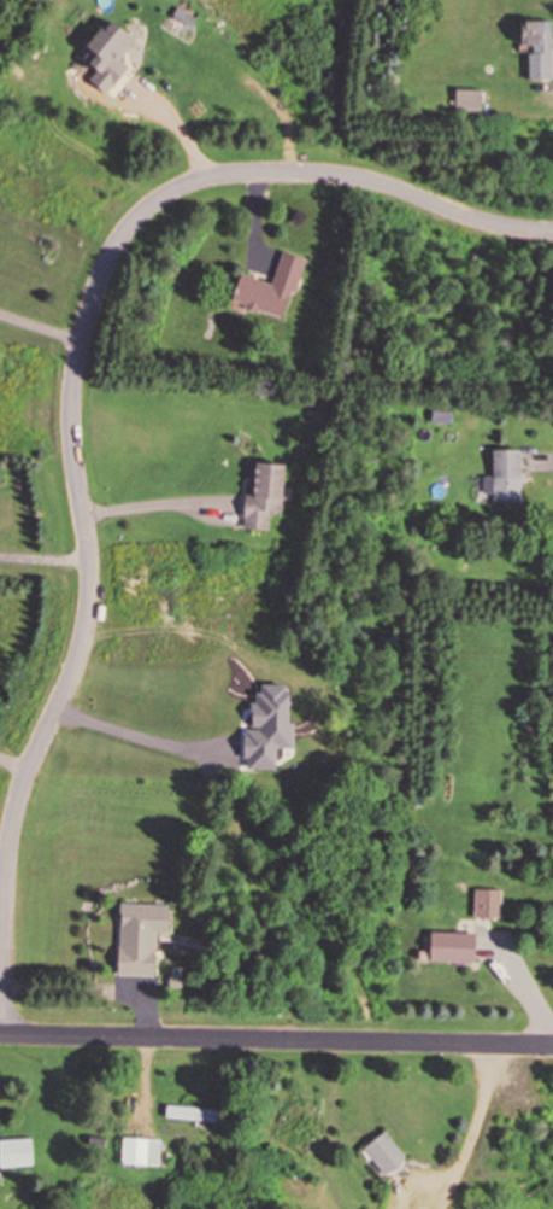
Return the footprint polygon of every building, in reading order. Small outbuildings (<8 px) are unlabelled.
[(550,21),(519,21),(519,45),(527,45),(527,78),(550,78),(550,21)] [(302,256),(279,251),(272,281),(237,273),(229,304),(287,317),(302,256)] [(452,421),(452,410),(432,410),(432,421),(452,421)] [(519,448),(490,448),(490,502),(519,502),(519,448)] [(267,529),(267,510),(281,511),(282,463),(245,463),(244,529),(267,529)] [(499,918),(499,889),(474,889),(474,918),(499,918)] [(115,975),(153,975),(154,933),(166,933),(167,904),(116,903),(115,975)] [(474,932),(427,932),(427,962),(474,962),(474,932)] [(165,1118),(216,1118),(216,1105),(165,1105),(165,1118)] [(383,1175),(405,1156),(381,1129),(359,1147),(383,1175)] [(31,1137),(0,1138),(0,1166),(32,1165),(31,1137)] [(159,1164),(159,1137),(130,1137),(130,1164),(159,1164)]
